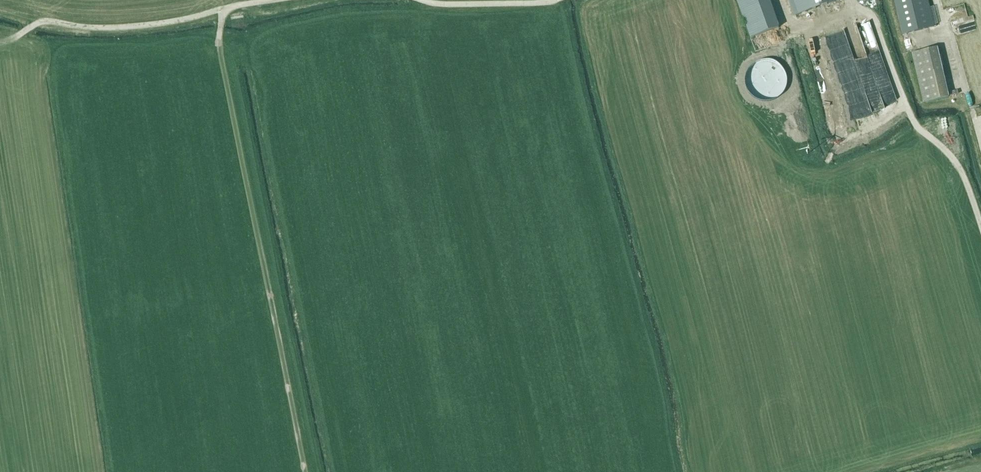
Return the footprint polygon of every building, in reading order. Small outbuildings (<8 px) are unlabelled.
[(751,37),(780,27),(770,1),(770,0),(737,0),(742,11),(751,37)] [(836,0),(792,0),(797,15),(836,0)] [(902,34),(934,26),(927,0),(894,0),(902,34)] [(938,47),(912,53),(923,103),(950,97),(938,47)] [(866,81),(883,78),(882,73),(875,74),(872,57),(868,58),(866,48),(855,50),(860,74),(865,73),(866,81)] [(881,90),(885,103),(898,99),(893,84),(889,85),(889,87),(881,90)] [(822,97),(832,123),(844,118),(834,93),(822,97)] [(949,137),(960,135),(958,128),(947,130),(949,137)] [(960,136),(950,138),(952,144),(962,143),(960,136)]
